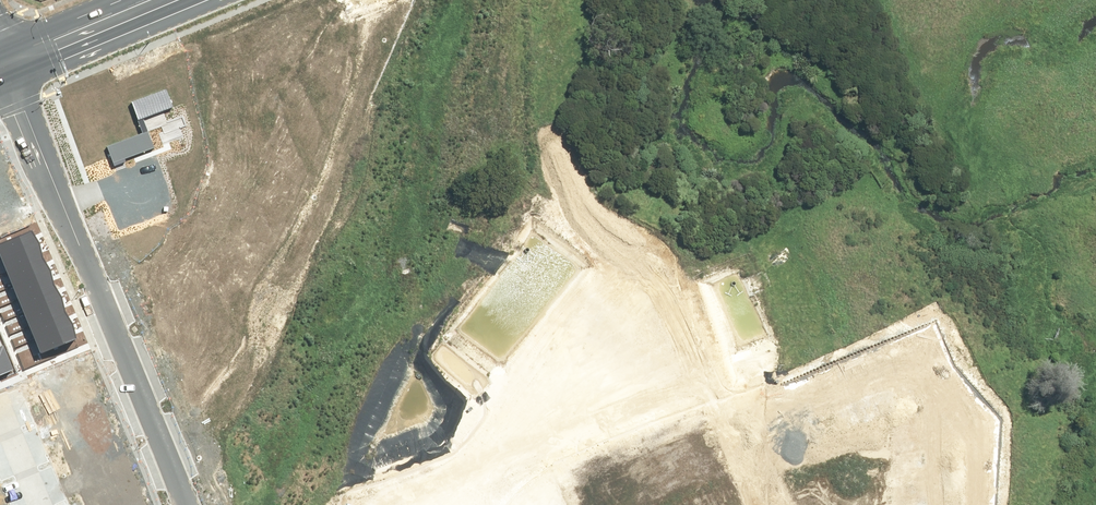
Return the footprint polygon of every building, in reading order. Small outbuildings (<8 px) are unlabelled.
[(0,243),(0,256),(41,353),(76,339),(72,324),(64,311),(62,297),(54,283),(50,270),(43,257),(39,244),(31,230),(0,243)] [(13,370),(4,346),(0,348),(0,376),(13,370)]
